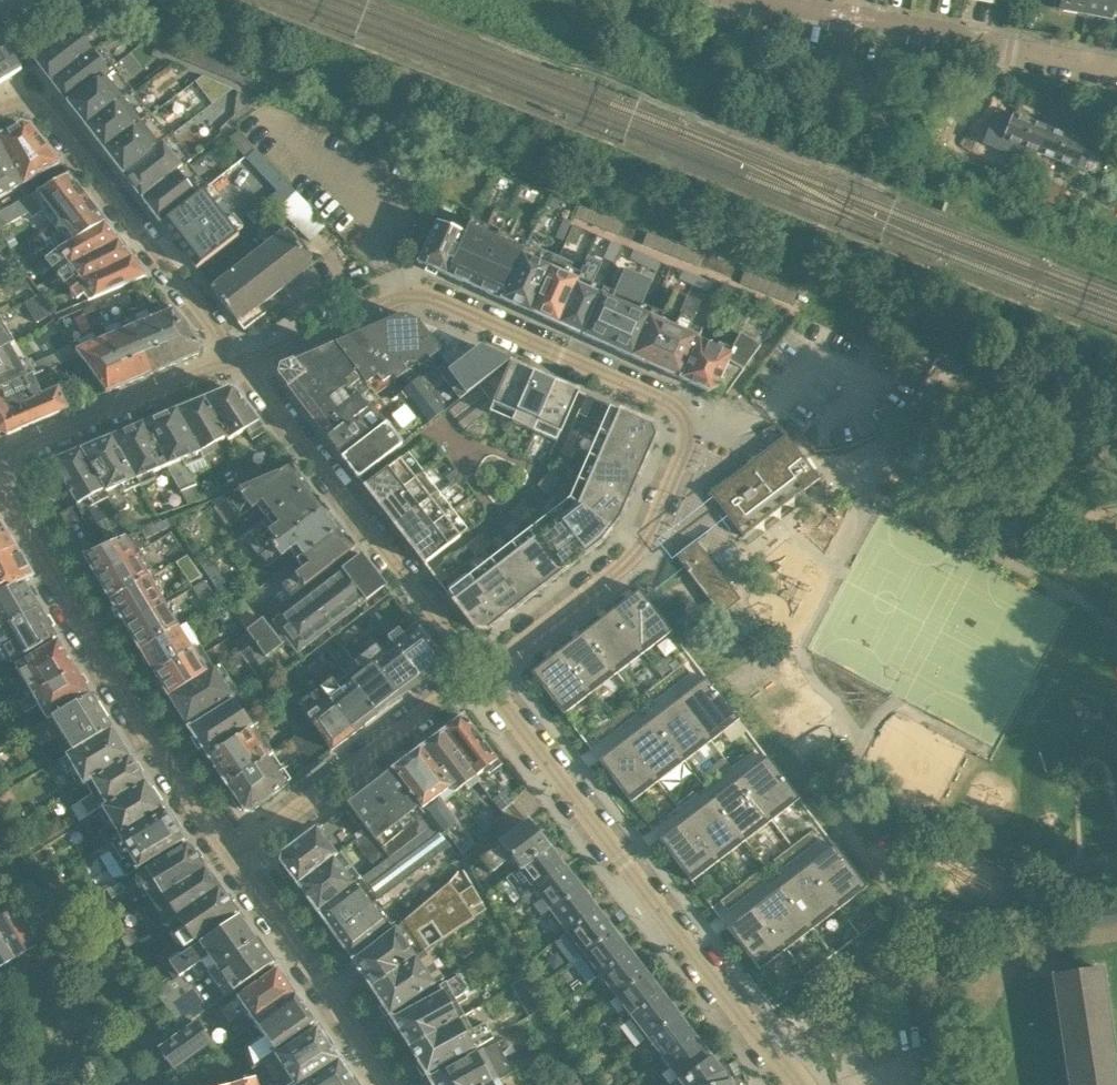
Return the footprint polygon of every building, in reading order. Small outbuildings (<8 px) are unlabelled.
[(1088,0),(1055,0),(1054,8),(1058,8),(1058,9),(1086,14),(1088,0)] [(1086,14),(1112,19),(1115,0),(1088,0),(1086,14)] [(35,59),(49,78),(90,49),(66,18),(55,27),(63,38),(35,59)] [(19,69),(0,36),(0,81),(19,69)] [(166,42),(163,51),(171,54),(175,45),(166,42)] [(184,49),(175,45),(171,54),(180,58),(184,49)] [(99,62),(90,49),(49,78),(69,103),(107,72),(113,68),(117,65),(109,54),(99,62)] [(189,61),(192,53),(184,49),(180,58),(189,61)] [(197,65),(201,56),(192,53),(189,61),(197,65)] [(201,56),(197,65),(206,69),(210,60),(201,56)] [(206,69),(215,72),(218,63),(210,60),(206,69)] [(218,63),(215,72),(223,76),(227,67),(218,63)] [(236,71),(227,67),(223,76),(232,80),(236,71)] [(113,68),(107,72),(69,103),(85,125),(120,98),(131,90),(113,68)] [(232,80),(241,83),(245,74),(236,71),(232,80)] [(253,78),(245,74),(241,83),(249,87),(253,78)] [(232,87),(203,75),(196,80),(212,102),(232,87)] [(258,90),(262,82),(253,78),(249,87),(258,90)] [(271,85),(262,82),(258,90),(267,94),(271,85)] [(104,150),(139,123),(151,114),(143,104),(132,113),(120,98),(85,125),(104,150)] [(1049,129),(1015,115),(1017,110),(1007,106),(1003,118),(1002,117),(995,135),(1004,138),(1004,139),(1039,153),(1049,129)] [(149,136),(139,123),(104,150),(123,174),(163,142),(169,138),(161,127),(149,136)] [(26,197),(30,195),(67,173),(30,127),(30,126),(22,124),(0,136),(0,145),(23,185),(20,187),(26,197)] [(1090,153),(1082,150),(1084,143),(1049,129),(1039,153),(1075,167),(1075,166),(1084,169),(1090,153)] [(230,138),(237,147),(245,140),(239,131),(230,138)] [(252,149),(245,140),(237,147),(244,155),(252,149)] [(123,174),(142,199),(178,170),(182,167),(190,160),(181,148),(172,155),(163,142),(123,174)] [(6,194),(20,187),(23,185),(0,145),(0,204),(9,199),(6,194)] [(245,157),(253,166),(262,159),(254,150),(245,157)] [(253,166),(261,174),(270,167),(262,159),(253,166)] [(278,176),(270,167),(261,174),(269,183),(278,176)] [(196,195),(178,170),(142,199),(160,222),(196,195)] [(48,239),(56,249),(103,220),(67,173),(30,195),(26,197),(22,199),(29,212),(28,212),(32,217),(42,210),(58,232),(48,239)] [(277,191),(286,184),(278,176),(269,183),(277,191)] [(286,184),(277,191),(273,194),(280,203),(294,192),(286,184)] [(160,222),(196,269),(239,235),(204,189),(196,195),(160,222)] [(327,224),(295,191),(277,209),(309,242),(315,236),(327,224)] [(280,203),(273,194),(265,201),(271,210),(280,203)] [(29,212),(22,199),(0,211),(0,228),(29,212)] [(271,210),(265,201),(256,208),(263,217),(271,210)] [(582,221),(587,209),(579,206),(574,218),(582,221)] [(254,224),(263,217),(256,208),(247,215),(254,224)] [(582,221),(591,225),(596,213),(587,209),(582,221)] [(464,234),(446,275),(473,287),(506,215),(494,210),(487,226),(471,220),(467,228),(464,234)] [(591,225),(600,228),(605,216),(596,213),(591,225)] [(518,220),(506,215),(473,287),(501,299),(526,244),(510,237),(518,220)] [(613,220),(605,216),(600,228),(608,232),(613,220)] [(117,238),(103,220),(56,249),(56,250),(45,259),(52,268),(64,258),(68,264),(117,238)] [(622,223),(613,220),(608,232),(617,235),(622,223)] [(435,221),(418,262),(446,275),(464,234),(436,222),(435,221)] [(556,237),(562,240),(570,224),(563,221),(556,237)] [(573,226),(566,242),(575,246),(583,230),(573,226)] [(313,264),(312,263),(303,251),(285,228),(210,287),(237,322),(246,316),(306,269),(313,264)] [(641,244),(650,247),(654,236),(646,232),(641,244)] [(10,248),(18,244),(13,236),(6,240),(10,248)] [(663,239),(654,236),(650,247),(658,251),(663,239)] [(76,274),(81,280),(131,256),(117,238),(68,264),(69,265),(57,274),(64,283),(76,274)] [(663,239),(658,251),(667,255),(672,243),(663,239)] [(611,242),(603,259),(614,263),(621,247),(611,242)] [(676,258),(681,247),(672,243),(667,255),(676,258)] [(538,249),(526,244),(501,299),(528,312),(550,267),(555,255),(539,248),(538,249)] [(681,247),(676,258),(685,262),(690,250),(681,247)] [(641,265),(646,255),(634,250),(629,260),(641,265)] [(699,254),(690,250),(685,262),(694,266),(699,254)] [(646,255),(641,265),(656,272),(660,262),(646,255)] [(146,276),(131,256),(81,280),(70,290),(77,299),(88,289),(95,298),(146,276)] [(587,256),(579,273),(558,325),(582,335),(602,288),(592,284),(602,263),(587,256)] [(528,312),(558,325),(579,273),(571,269),(574,263),(558,257),(553,269),(550,267),(528,312)] [(582,335),(606,346),(638,274),(624,268),(613,293),(602,288),(582,335)] [(692,286),(696,276),(682,270),(678,280),(692,286)] [(746,286),(752,274),(743,271),(738,283),(746,286)] [(654,282),(638,274),(606,346),(630,357),(651,309),(642,305),(646,296),(648,296),(654,282)] [(746,286),(755,290),(760,278),(752,274),(746,286)] [(709,282),(696,276),(692,286),(705,292),(709,282)] [(764,294),(769,282),(760,278),(755,290),(764,294)] [(764,294),(773,297),(778,285),(769,282),(764,294)] [(725,285),(713,312),(727,318),(739,291),(725,285)] [(782,301),(787,289),(778,285),(773,297),(782,301)] [(787,289),(782,301),(791,305),(796,293),(787,289)] [(630,357),(655,368),(687,296),(673,290),(662,314),(651,309),(630,357)] [(24,302),(36,323),(50,315),(36,295),(24,302)] [(701,302),(687,296),(655,368),(679,379),(697,340),(706,322),(694,317),(701,302)] [(95,310),(96,310),(94,303),(82,308),(91,331),(102,326),(95,310)] [(174,364),(198,354),(200,345),(172,309),(168,304),(151,311),(152,313),(149,314),(150,318),(174,364)] [(400,315),(386,321),(416,362),(426,354),(429,359),(438,352),(441,355),(444,352),(420,321),(407,316),(400,315)] [(9,347),(15,344),(5,326),(0,318),(0,352),(9,347)] [(174,364),(150,318),(131,326),(152,373),(174,364)] [(415,362),(416,362),(386,321),(362,331),(397,379),(407,371),(403,367),(412,359),(415,362)] [(420,321),(444,352),(461,339),(420,321)] [(107,336),(128,384),(152,373),(131,326),(123,329),(107,336)] [(375,395),(397,379),(362,331),(335,343),(375,395)] [(697,340),(679,379),(708,392),(718,389),(719,388),(717,387),(728,361),(743,369),(760,345),(740,334),(729,354),(697,340)] [(107,392),(128,384),(107,336),(79,348),(75,350),(79,355),(107,392)] [(461,339),(444,352),(441,355),(444,359),(451,367),(477,347),(461,339)] [(336,450),(342,457),(394,418),(391,414),(384,406),(378,399),(367,408),(362,401),(370,395),(332,344),(280,366),(278,374),(336,450)] [(32,375),(35,374),(25,359),(19,363),(9,347),(0,352),(0,389),(32,375)] [(466,394),(509,361),(477,347),(451,367),(432,382),(429,384),(445,405),(449,402),(451,405),(466,394)] [(432,382),(451,367),(444,359),(425,374),(432,382)] [(492,403),(515,413),(533,372),(509,361),(508,363),(492,403)] [(492,403),(508,363),(479,386),(485,394),(488,399),(492,403)] [(537,423),(555,382),(533,372),(515,413),(536,422),(537,423)] [(384,406),(391,414),(394,418),(342,457),(358,478),(402,443),(451,405),(449,402),(445,405),(429,384),(432,382),(425,374),(384,406)] [(6,433),(67,408),(58,388),(58,387),(56,383),(39,391),(32,375),(0,389),(0,431),(6,433)] [(579,392),(555,382),(537,423),(536,422),(532,431),(556,441),(577,393),(578,393),(579,392)] [(469,394),(475,402),(485,394),(479,386),(469,394)] [(228,440),(229,440),(246,429),(251,438),(265,429),(235,391),(228,388),(203,399),(228,440)] [(459,402),(465,410),(475,402),(469,394),(459,402)] [(593,401),(585,397),(578,414),(586,417),(593,401)] [(233,447),(229,440),(228,440),(203,399),(175,410),(204,458),(210,469),(225,460),(222,454),(233,447)] [(492,403),(488,399),(476,409),(482,417),(489,411),(492,403)] [(454,418),(465,410),(459,402),(448,410),(454,418)] [(467,415),(473,423),(482,417),(476,409),(467,415)] [(652,424),(618,409),(617,411),(618,411),(607,435),(649,453),(656,436),(652,424)] [(185,466),(204,458),(175,410),(141,425),(166,467),(180,492),(196,485),(185,466)] [(473,423),(467,415),(458,422),(464,430),(473,423)] [(153,473),(166,467),(141,425),(111,437),(139,484),(155,478),(153,473)] [(564,445),(572,449),(578,437),(569,433),(564,445)] [(727,515),(723,519),(738,540),(747,546),(807,499),(803,491),(819,479),(804,460),(794,447),(789,440),(785,434),(709,493),(727,515)] [(607,435),(597,459),(638,477),(649,453),(607,435)] [(80,451),(109,498),(117,513),(129,508),(117,488),(120,487),(122,491),(139,484),(111,437),(80,451)] [(577,451),(572,449),(564,445),(561,453),(573,459),(577,451)] [(51,463),(76,504),(91,529),(99,543),(111,535),(103,521),(104,520),(95,505),(109,498),(80,451),(51,463)] [(415,479),(414,478),(399,459),(363,485),(379,506),(415,479)] [(627,504),(638,477),(597,459),(585,485),(627,504)] [(266,518),(309,487),(292,465),(290,466),(221,496),(238,519),(257,505),(265,517),(266,518)] [(453,466),(443,474),(449,482),(459,474),(453,466)] [(415,479),(379,506),(394,525),(434,494),(434,495),(437,493),(421,472),(414,478),(415,479)] [(549,472),(543,478),(553,487),(559,481),(549,472)] [(553,487),(543,478),(537,485),(547,494),(553,487)] [(577,505),(611,531),(620,520),(627,504),(585,485),(577,505)] [(259,556),(325,507),(309,487),(266,518),(265,517),(241,536),(258,556),(259,555),(259,556)] [(434,494),(394,525),(408,544),(444,516),(445,517),(449,514),(434,495),(434,494)] [(531,511),(522,501),(516,507),(524,517),(531,511)] [(611,531),(577,505),(559,519),(586,554),(601,543),(611,531)] [(93,544),(71,507),(60,514),(81,551),(93,544)] [(340,527),(325,507),(259,556),(268,567),(289,550),(297,560),(340,527)] [(516,507),(509,513),(518,523),(524,517),(516,507)] [(444,516),(408,544),(424,565),(425,564),(425,563),(460,536),(445,517),(444,516)] [(145,539),(171,527),(168,519),(142,531),(145,539)] [(559,519),(538,535),(565,571),(586,554),(559,519)] [(723,519),(694,540),(710,561),(738,540),(723,519)] [(0,523),(0,554),(15,547),(1,522),(0,523)] [(340,527),(297,560),(303,568),(294,575),(281,585),(291,596),(355,547),(340,527)] [(481,534),(474,539),(482,550),(489,545),(481,534)] [(83,556),(97,578),(135,555),(141,551),(132,535),(125,538),(125,537),(83,556)] [(544,587),(565,571),(538,535),(517,551),(544,587)] [(740,600),(710,561),(694,540),(693,538),(684,545),(674,553),(683,565),(720,615),(724,612),(728,610),(740,600)] [(482,550),(474,539),(467,544),(475,555),(482,550)] [(22,581),(32,577),(15,547),(0,554),(0,590),(22,581)] [(517,551),(514,547),(492,564),(495,568),(495,567),(523,603),(544,587),(517,551)] [(172,563),(187,586),(202,576),(187,554),(172,563)] [(365,600),(384,586),(385,585),(360,554),(341,568),(341,569),(365,600)] [(97,578),(109,599),(148,577),(135,555),(97,578)] [(447,577),(439,566),(432,571),(440,582),(447,577)] [(495,568),(474,584),(502,619),(523,603),(495,567),(495,568)] [(365,600),(341,569),(325,581),(349,613),(365,600)] [(149,578),(148,577),(109,599),(123,622),(168,596),(155,574),(149,578)] [(38,608),(22,581),(0,590),(0,627),(38,608)] [(192,588),(207,611),(220,603),(206,581),(203,581),(192,588)] [(349,613),(325,581),(309,594),(333,625),(349,613)] [(453,599),(452,600),(474,630),(487,631),(502,619),(474,584),(453,600),(453,599)] [(612,610),(644,652),(671,632),(644,596),(639,590),(612,610)] [(333,625),(309,594),(292,606),(317,638),(333,625)] [(140,649),(178,627),(163,602),(170,598),(168,596),(123,622),(140,649)] [(317,638),(292,606),(273,621),(297,653),(317,638)] [(54,638),(38,608),(0,627),(0,659),(2,663),(8,660),(11,664),(54,638)] [(248,629),(260,620),(251,608),(239,617),(248,629)] [(644,652),(612,610),(585,631),(617,673),(644,652)] [(255,642),(265,657),(282,644),(262,618),(260,620),(248,629),(246,630),(255,642)] [(364,636),(356,625),(349,630),(358,641),(364,636)] [(441,660),(414,625),(402,634),(398,628),(389,635),(423,679),(440,666),(441,660)] [(192,650),(178,627),(140,649),(153,672),(192,650)] [(356,640),(348,631),(340,637),(347,647),(356,640)] [(585,631),(558,651),(590,694),(617,673),(585,631)] [(399,697),(423,679),(389,635),(387,637),(391,643),(380,652),(376,646),(366,653),(399,697)] [(33,693),(73,670),(56,641),(15,666),(30,692),(31,692),(33,693)] [(269,662),(265,657),(255,642),(239,652),(253,672),(237,681),(246,695),(267,684),(264,680),(276,672),(269,662)] [(153,672),(168,695),(213,668),(199,646),(192,650),(153,672)] [(590,694),(558,651),(531,672),(563,714),(590,694)] [(391,703),(399,697),(366,653),(355,661),(359,667),(348,676),(377,714),(391,703)] [(311,674),(326,661),(321,654),(305,666),(311,674)] [(656,668),(662,676),(670,669),(664,662),(656,668)] [(680,666),(673,671),(681,681),(690,674),(683,664),(680,666)] [(220,665),(213,668),(168,695),(186,724),(231,696),(231,695),(237,691),(220,665)] [(47,720),(89,696),(73,670),(33,693),(31,692),(30,692),(32,695),(19,702),(24,713),(38,705),(47,720)] [(673,671),(664,679),(671,688),(681,681),(673,671)] [(354,732),(377,714),(348,676),(335,686),(331,680),(321,687),(354,732)] [(679,698),(712,740),(739,720),(706,678),(679,698)] [(666,692),(671,688),(664,679),(654,686),(662,696),(666,692)] [(320,688),(314,681),(294,697),(313,724),(331,749),(346,738),(354,732),(321,687),(320,688)] [(652,703),(662,696),(654,686),(645,693),(652,703)] [(61,747),(105,721),(89,696),(47,720),(29,731),(39,747),(55,738),(61,747)] [(282,706),(301,732),(308,727),(313,724),(294,697),(282,706)] [(652,719),(685,761),(712,740),(679,698),(652,719)] [(207,756),(252,727),(234,700),(189,728),(207,756)] [(630,705),(620,712),(627,722),(634,717),(637,715),(630,705)] [(618,729),(627,722),(620,712),(611,719),(618,729)] [(463,716),(441,733),(474,777),(496,761),(463,716)] [(618,729),(611,719),(601,727),(608,736),(612,734),(618,729)] [(685,761),(652,719),(625,740),(658,782),(685,761)] [(226,785),(272,753),(254,727),(253,728),(252,727),(207,756),(208,756),(207,757),(226,785)] [(326,754),(308,727),(301,732),(288,742),(307,768),(326,754)] [(599,744),(608,736),(601,727),(591,734),(599,744)] [(83,784),(128,757),(110,729),(66,755),(83,784)] [(454,793),(474,777),(441,733),(420,748),(450,788),(454,793)] [(658,782),(625,740),(598,760),(631,802),(658,782)] [(420,748),(392,770),(433,825),(440,835),(441,834),(445,831),(462,853),(473,843),(457,822),(438,797),(450,788),(420,748)] [(252,810),(285,784),(285,783),(290,780),(272,753),(226,785),(227,786),(244,810),(251,811),(252,811),(252,810)] [(101,808),(144,782),(128,757),(83,784),(83,785),(85,784),(90,794),(70,807),(79,821),(101,808)] [(740,778),(772,820),(799,799),(784,780),(767,757),(740,778)] [(388,857),(433,825),(392,770),(347,804),(375,840),(382,850),(388,857)] [(740,778),(713,798),(745,840),(772,820),(740,778)] [(106,844),(162,810),(144,782),(101,808),(103,811),(98,815),(106,828),(99,833),(106,844)] [(502,813),(513,801),(505,790),(492,800),(502,813)] [(686,819),(718,861),(745,840),(713,798),(686,819)] [(137,869),(183,841),(162,810),(106,844),(107,845),(111,844),(122,861),(117,863),(125,876),(137,870),(137,869)] [(482,811),(473,818),(472,818),(483,833),(492,824),(482,811)] [(0,813),(0,832),(8,827),(0,813)] [(691,882),(718,861),(686,819),(659,840),(691,882)] [(511,857),(520,868),(549,845),(541,835),(539,837),(528,822),(479,859),(480,859),(469,867),(475,877),(486,868),(490,873),(511,857)] [(449,846),(441,834),(440,835),(433,825),(388,857),(374,868),(359,878),(316,912),(333,935),(370,906),(396,887),(440,852),(450,864),(458,857),(449,846)] [(336,855),(317,829),(282,855),(281,861),(297,885),(336,855)] [(811,832),(801,839),(809,849),(818,841),(811,832)] [(354,842),(374,868),(388,857),(382,850),(380,851),(366,833),(354,842)] [(792,846),(799,856),(809,849),(801,839),(792,846)] [(2,864),(17,856),(9,841),(0,844),(0,860),(2,864)] [(160,894),(203,868),(186,845),(144,870),(135,875),(143,888),(153,882),(160,894)] [(556,855),(549,845),(520,868),(537,890),(564,868),(555,856),(556,855)] [(834,845),(807,866),(840,908),(866,887),(834,845)] [(782,853),(790,863),(799,856),(792,846),(782,853)] [(440,852),(396,887),(405,899),(450,864),(440,852)] [(337,855),(336,855),(297,885),(316,912),(359,878),(357,876),(351,881),(346,876),(354,870),(340,853),(337,855)] [(780,870),(790,863),(782,853),(773,861),(780,870)] [(38,876),(37,875),(28,861),(6,874),(13,891),(38,876)] [(813,929),(840,908),(807,866),(780,886),(813,929)] [(175,916),(217,887),(203,868),(160,894),(175,916)] [(537,890),(552,910),(582,887),(574,877),(572,878),(564,868),(537,890)] [(758,872),(748,880),(756,889),(765,882),(758,872)] [(746,897),(756,889),(748,880),(739,887),(746,897)] [(394,928),(351,961),(359,973),(359,972),(370,989),(424,952),(424,951),(475,918),(486,910),(472,885),(458,894),(448,883),(395,928),(394,928)] [(780,886),(753,907),(786,949),(813,929),(780,886)] [(193,942),(236,912),(217,887),(175,916),(184,929),(174,936),(183,948),(193,942)] [(582,887),(552,910),(568,931),(596,910),(588,900),(590,898),(582,887)] [(739,887),(729,894),(737,904),(746,897),(739,887)] [(727,911),(737,904),(729,894),(720,901),(727,911)] [(0,898),(0,935),(14,959),(37,946),(5,895),(0,898)] [(388,928),(370,906),(333,935),(349,958),(388,928)] [(1092,910),(1094,925),(1116,922),(1116,906),(1092,910)] [(759,970),(786,949),(753,907),(726,928),(759,970)] [(574,960),(614,930),(606,920),(604,921),(596,910),(568,931),(558,939),(574,960)] [(162,1002),(254,938),(238,916),(169,963),(166,960),(161,963),(144,975),(162,1002)] [(621,939),(614,930),(574,960),(590,982),(601,974),(628,953),(619,941),(621,939)] [(14,959),(0,935),(0,967),(14,959)] [(180,1027),(273,963),(254,938),(162,1002),(180,1027)] [(528,953),(523,945),(517,949),(522,957),(528,953)] [(424,952),(370,989),(381,1004),(380,1005),(388,1016),(443,979),(424,952)] [(636,963),(628,953),(601,974),(616,994),(646,971),(638,962),(636,963)] [(253,1022),(294,994),(276,968),(220,1008),(230,1021),(245,1010),(253,1022)] [(1100,968),(1052,975),(1068,1084),(1116,1084),(1116,1078),(1100,968)] [(646,971),(616,994),(633,1016),(661,994),(653,984),(654,982),(646,971)] [(441,992),(391,1019),(398,1030),(398,1029),(409,1047),(463,1017),(455,1002),(473,993),(461,973),(438,987),(441,992)] [(526,977),(512,985),(530,1016),(543,1008),(526,977)] [(273,1050),(313,1021),(294,994),(253,1022),(262,1034),(244,1047),(251,1070),(262,1063),(276,1054),(273,1050)] [(670,1005),(661,994),(633,1016),(649,1037),(679,1014),(672,1003),(670,1005)] [(564,1030),(575,1022),(567,1010),(556,1019),(564,1030)] [(679,1014),(649,1037),(665,1058),(693,1036),(686,1026),(687,1024),(679,1014)] [(463,1017),(409,1047),(420,1064),(419,1065),(426,1075),(494,1038),(485,1023),(471,1031),(463,1017)] [(197,1021),(158,1048),(173,1070),(212,1041),(197,1021)] [(610,1030),(605,1023),(595,1031),(600,1038),(610,1030)] [(317,1027),(276,1054),(262,1063),(273,1079),(277,1080),(286,1073),(294,1084),(296,1084),(338,1059),(317,1027)] [(701,1047),(693,1036),(665,1058),(680,1077),(676,1080),(677,1082),(675,1083),(676,1084),(712,1056),(703,1046),(701,1047)] [(428,1079),(431,1084),(489,1084),(497,1080),(481,1050),(428,1079)] [(726,1071),(721,1065),(717,1068),(710,1058),(712,1057),(712,1056),(676,1084),(677,1084),(730,1084),(726,1071)] [(296,1084),(355,1084),(338,1059),(296,1084)]
